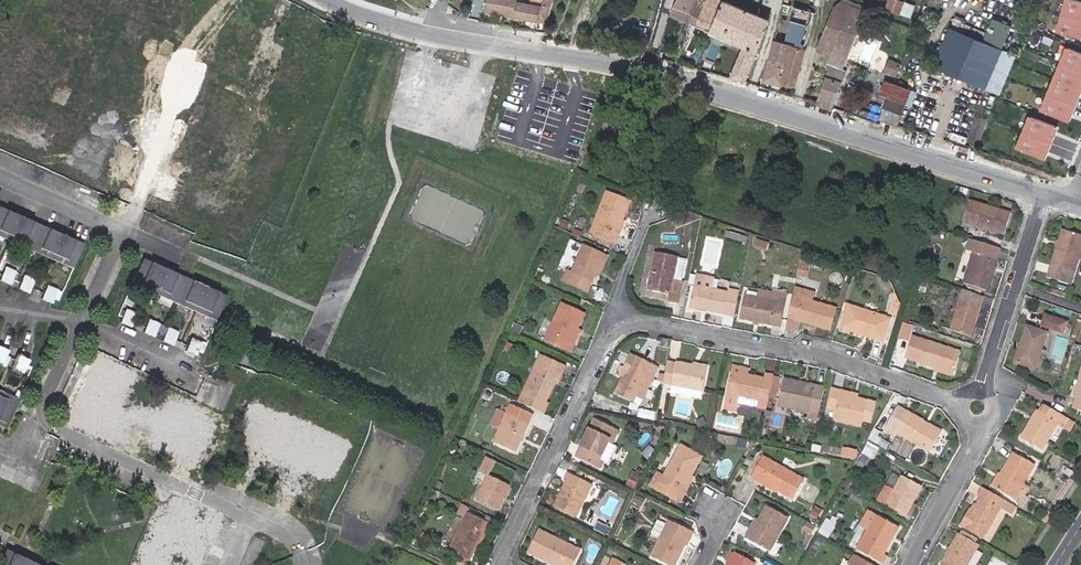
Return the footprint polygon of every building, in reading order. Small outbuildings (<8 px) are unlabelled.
[(549,22),(552,0),(534,0),(533,3),(524,1),(524,0),(490,0),(488,14),(549,22)] [(747,83),(770,18),(725,0),(678,0),(671,16),(672,17),(745,45),(731,79),(747,83)] [(890,10),(913,15),(916,2),(906,0),(893,0),(890,10)] [(1072,0),(1063,0),(1056,31),(1080,37),(1080,2),(1072,0)] [(825,61),(830,63),(852,8),(841,2),(833,7),(818,47),(829,51),(825,61)] [(803,49),(812,12),(786,5),(766,82),(783,85),(784,78),(787,66),(793,67),(801,69),(807,51),(803,49)] [(847,70),(870,15),(852,8),(830,63),(843,69),(847,70)] [(1001,53),(948,31),(931,70),(940,74),(984,92),(1001,53)] [(1038,110),(1067,122),(1080,89),(1080,53),(1064,47),(1038,110)] [(1012,58),(1001,53),(984,92),(995,97),(1012,58)] [(825,78),(839,83),(843,69),(830,63),(829,65),(825,78)] [(885,76),(896,80),(901,68),(889,64),(885,76)] [(790,79),(793,67),(787,66),(784,78),(790,79)] [(784,78),(783,85),(797,88),(801,69),(793,67),(790,79),(784,78)] [(940,74),(931,70),(929,76),(938,80),(940,74)] [(825,78),(817,105),(832,109),(841,83),(839,83),(825,78)] [(912,90),(885,80),(879,94),(907,104),(912,90)] [(881,121),(896,127),(903,105),(890,100),(881,121)] [(1060,128),(1031,117),(1018,151),(1048,160),(1060,128)] [(630,205),(611,196),(594,235),(612,244),(630,205)] [(964,222),(1005,235),(1013,214),(983,203),(972,199),(964,222)] [(692,220),(694,215),(686,212),(679,212),(676,212),(667,214),(669,222),(682,218),(683,222),(692,220)] [(0,223),(0,239),(8,242),(18,219),(4,213),(0,223)] [(41,229),(18,219),(8,242),(31,252),(41,229)] [(61,239),(41,229),(31,252),(51,261),(61,239)] [(1050,265),(1044,283),(1062,289),(1068,271),(1072,273),(1080,246),(1080,236),(1062,229),(1050,265)] [(749,239),(726,234),(725,241),(748,246),(749,239)] [(677,250),(680,237),(668,235),(665,247),(677,250)] [(1000,248),(969,238),(966,249),(973,252),(964,282),(986,289),(995,259),(997,259),(1000,248)] [(51,261),(72,271),(82,248),(61,239),(51,261)] [(604,256),(584,247),(572,275),(566,272),(562,283),(587,294),(596,273),(604,256)] [(658,272),(654,292),(666,294),(664,301),(677,303),(682,282),(680,281),(674,280),(677,267),(679,255),(657,252),(653,271),(658,272)] [(608,258),(604,256),(596,273),(600,275),(608,258)] [(143,262),(135,281),(155,289),(163,271),(143,262)] [(674,280),(680,281),(682,268),(677,267),(674,280)] [(10,288),(15,275),(1,269),(0,271),(0,284),(10,288)] [(163,271),(155,289),(170,296),(179,278),(163,271)] [(649,291),(654,292),(658,272),(653,271),(649,291)] [(173,304),(184,281),(179,278),(170,296),(155,289),(152,295),(173,304)] [(19,292),(30,297),(37,284),(25,279),(19,292)] [(135,281),(132,287),(152,295),(155,289),(135,281)] [(184,309),(195,285),(184,281),(173,304),(184,309)] [(206,290),(195,285),(184,309),(196,314),(206,290)] [(707,314),(734,319),(738,295),(696,287),(692,306),(709,310),(707,314)] [(740,319),(783,327),(789,300),(778,298),(779,292),(755,288),(753,298),(745,296),(740,319)] [(794,288),(786,327),(795,330),(797,319),(798,316),(817,322),(816,325),(827,329),(833,309),(812,302),(814,294),(794,288)] [(979,303),(982,293),(964,288),(951,329),(970,335),(973,324),(977,325),(984,304),(979,303)] [(45,289),(40,301),(51,306),(54,301),(57,293),(45,289)] [(228,298),(206,290),(196,314),(217,323),(228,298)] [(886,311),(896,314),(899,301),(900,300),(893,292),(886,311)] [(572,343),(577,331),(584,316),(563,306),(547,342),(572,352),(576,345),(572,343)] [(707,317),(707,314),(709,310),(692,306),(691,314),(707,317)] [(889,321),(851,308),(843,331),(882,344),(889,321)] [(125,311),(119,325),(131,331),(137,316),(125,311)] [(798,316),(797,319),(816,325),(817,322),(798,316)] [(1051,330),(1070,335),(1073,324),(1054,318),(1051,330)] [(145,321),(140,334),(151,339),(157,325),(145,321)] [(904,321),(899,337),(911,341),(916,325),(904,321)] [(521,327),(512,323),(508,331),(517,335),(521,327)] [(1026,345),(1020,364),(1041,369),(1053,335),(1028,327),(1022,344),(1026,345)] [(161,344),(165,346),(170,331),(167,329),(161,344)] [(170,331),(165,346),(173,349),(179,335),(170,331)] [(581,332),(577,331),(572,343),(576,345),(581,332)] [(184,353),(196,358),(198,353),(201,344),(189,339),(184,353)] [(672,350),(674,341),(664,340),(663,348),(672,350)] [(938,367),(953,372),(961,351),(929,340),(921,362),(938,367)] [(513,346),(504,342),(500,350),(510,354),(513,346)] [(1017,363),(1020,364),(1026,345),(1022,344),(1017,363)] [(619,379),(625,382),(633,366),(647,372),(651,364),(632,355),(619,379)] [(25,377),(28,369),(30,364),(16,357),(11,370),(25,377)] [(561,378),(566,368),(541,357),(536,367),(541,370),(529,397),(524,395),(520,405),(544,416),(549,406),(546,405),(559,377),(561,378)] [(633,366),(625,382),(618,394),(634,402),(640,392),(650,374),(654,376),(658,368),(651,364),(647,372),(633,366)] [(710,370),(679,364),(678,366),(669,364),(665,387),(674,389),(705,395),(710,370)] [(741,398),(762,402),(761,408),(761,409),(768,411),(771,399),(776,377),(768,375),(768,379),(750,375),(751,370),(736,367),(726,411),(738,413),(740,403),(741,398)] [(952,376),(953,372),(938,367),(936,371),(952,376)] [(650,374),(640,392),(644,394),(654,376),(650,374)] [(781,378),(776,377),(771,399),(776,400),(781,378)] [(820,412),(824,393),(818,391),(818,387),(787,380),(782,406),(813,412),(813,411),(820,412)] [(705,395),(674,389),(673,396),(704,402),(705,395)] [(875,403),(860,400),(843,396),(844,392),(833,390),(828,412),(839,415),(837,425),(864,430),(865,424),(870,425),(875,403)] [(6,425),(16,403),(0,395),(0,422),(6,425)] [(761,408),(762,402),(741,398),(740,403),(761,408)] [(1067,417),(1044,403),(1040,410),(1030,427),(1026,425),(1019,436),(1046,452),(1062,424),(1063,424),(1067,417)] [(531,416),(507,405),(489,442),(514,453),(531,416)] [(1030,427),(1040,410),(1035,407),(1026,425),(1030,427)] [(639,408),(638,417),(655,420),(657,412),(639,408)] [(503,412),(498,409),(492,425),(496,426),(503,412)] [(930,450),(939,434),(919,423),(921,420),(906,412),(896,431),(930,450)] [(1076,421),(1067,417),(1063,424),(1066,426),(1065,427),(1070,430),(1076,421)] [(919,423),(939,434),(941,431),(921,420),(919,423)] [(589,449),(583,462),(596,469),(607,443),(613,446),(620,432),(595,422),(584,446),(589,449)] [(648,485),(676,499),(699,454),(676,442),(659,475),(654,472),(648,485)] [(869,442),(864,454),(875,458),(880,446),(869,442)] [(856,456),(858,446),(844,444),(842,453),(856,456)] [(655,449),(650,445),(642,454),(646,458),(655,449)] [(577,459),(583,462),(589,449),(584,446),(577,459)] [(1014,451),(1003,472),(996,485),(1017,497),(1021,499),(1023,495),(1027,487),(1024,485),(1036,464),(1014,451)] [(481,469),(492,474),(499,461),(488,455),(481,469)] [(756,483),(789,500),(801,479),(761,457),(750,477),(757,481),(756,483)] [(996,485),(1003,472),(999,469),(992,482),(996,485)] [(484,484),(488,474),(480,471),(476,480),(484,484)] [(633,472),(629,486),(638,488),(642,475),(633,472)] [(476,500),(495,511),(510,485),(489,475),(476,500)] [(594,485),(573,475),(557,510),(577,520),(594,485)] [(906,515),(912,503),(920,487),(902,477),(893,493),(887,506),(906,515)] [(1013,503),(985,487),(980,497),(983,498),(975,513),(971,511),(963,526),(986,539),(1002,511),(1007,514),(1013,503)] [(879,502),(887,506),(893,493),(886,489),(879,502)] [(918,506),(912,503),(906,515),(911,518),(918,506)] [(752,527),(749,525),(741,538),(768,552),(786,518),(763,506),(756,519),(752,527)] [(882,555),(896,527),(873,515),(854,550),(880,564),(885,556),(882,555)] [(486,526),(466,516),(447,554),(466,563),(486,526)] [(673,564),(677,564),(692,532),(669,521),(653,555),(673,564)] [(804,522),(800,530),(809,535),(813,527),(804,522)] [(832,528),(825,524),(819,532),(828,537),(832,528)] [(543,531),(533,553),(559,564),(576,564),(583,551),(543,531)] [(959,534),(942,564),(970,564),(978,552),(981,546),(959,534)] [(35,559),(13,549),(5,564),(32,564),(35,559)] [(970,564),(979,564),(985,555),(978,552),(970,564)] [(736,553),(730,564),(759,564),(736,553)] [(853,555),(848,563),(850,564),(873,564),(853,555)]
